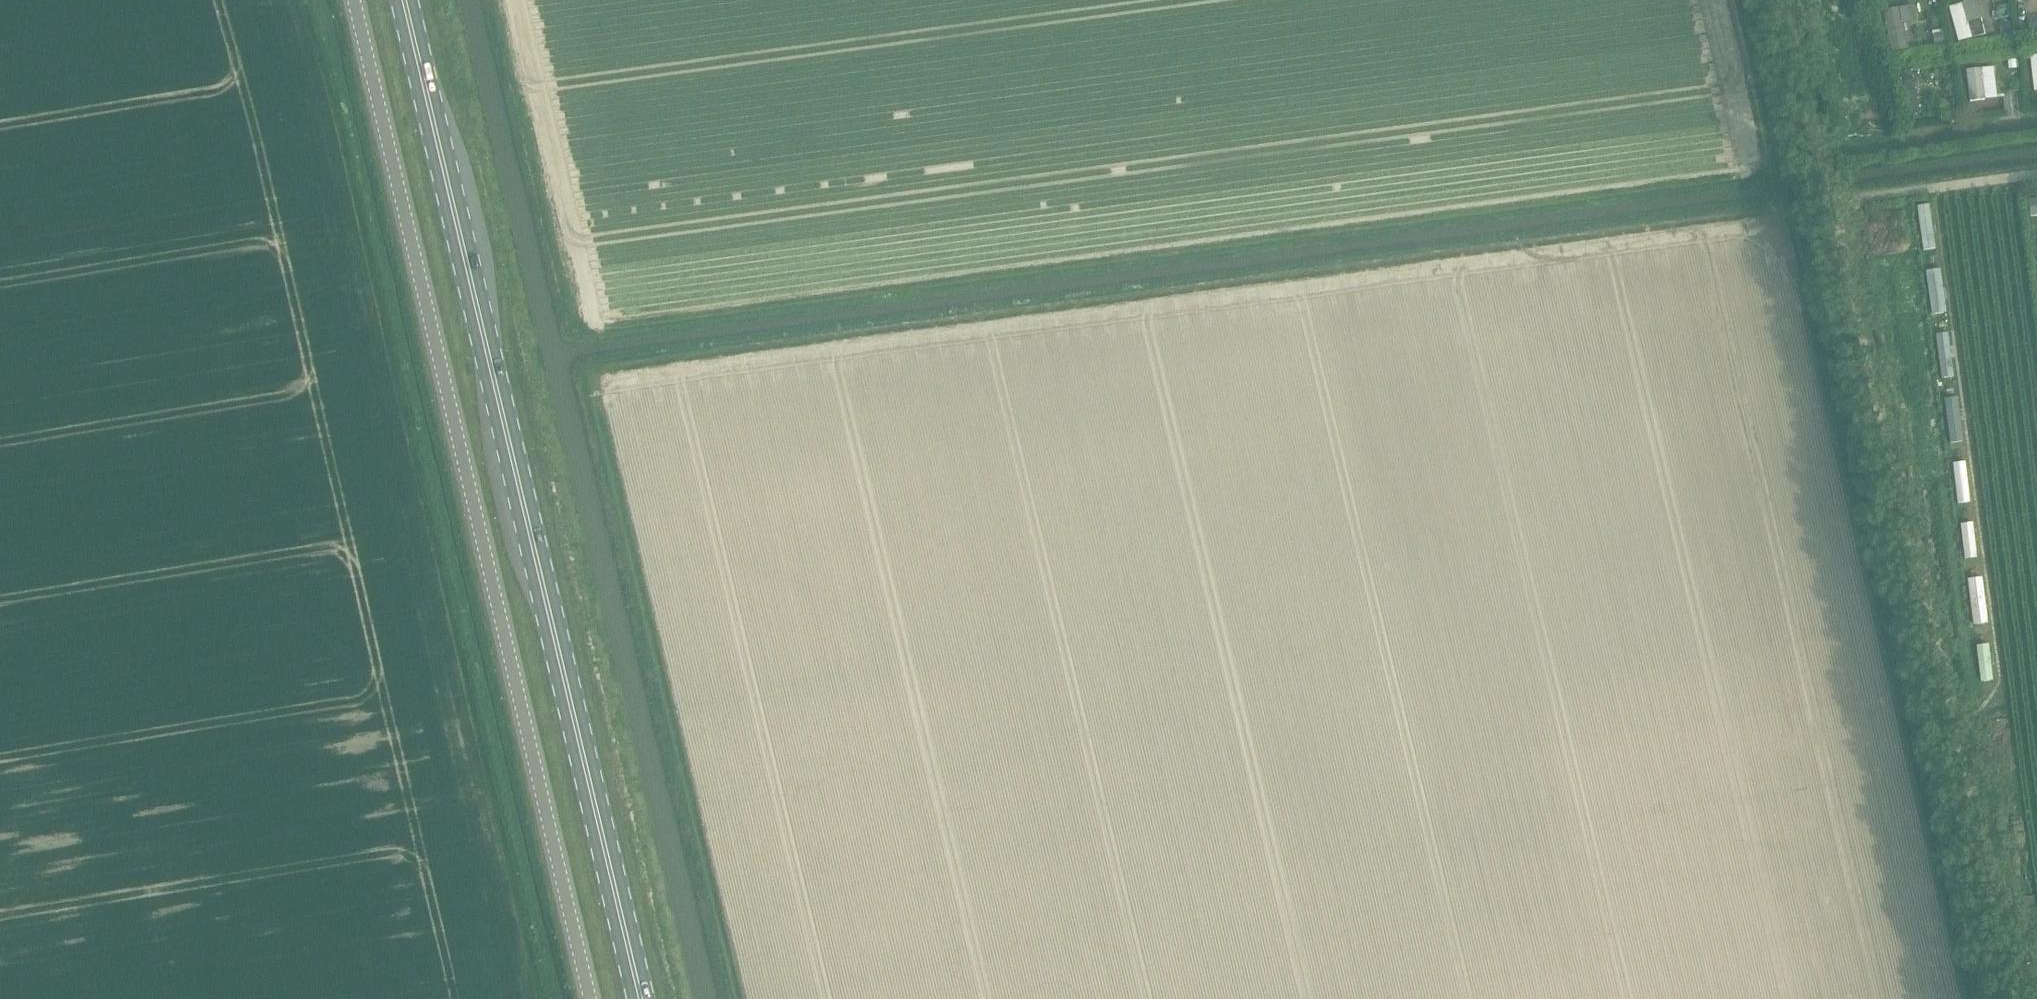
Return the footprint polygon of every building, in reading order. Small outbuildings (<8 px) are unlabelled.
[(1961,2),(1947,6),(1956,40),(1971,37),(1961,2)] [(1914,21),(1911,4),(1881,10),(1889,52),(1906,48),(1902,23),(1914,21)] [(1940,10),(1929,13),(1932,26),(1943,23),(1940,10)] [(2027,18),(2028,30),(2036,29),(2036,17),(2027,18)] [(2009,21),(2001,22),(2003,34),(2011,33),(2009,21)] [(1944,28),(1931,31),(1935,46),(1947,43),(1944,28)] [(2028,55),(2032,90),(2036,90),(2036,54),(2028,55)] [(2015,59),(2007,59),(2008,68),(2016,67),(2015,59)] [(1980,64),(1965,66),(1971,110),(1986,108),(1980,64)] [(1911,69),(1896,72),(1906,117),(1920,114),(1911,69)] [(1954,83),(1945,85),(1947,96),(1956,94),(1954,83)]
